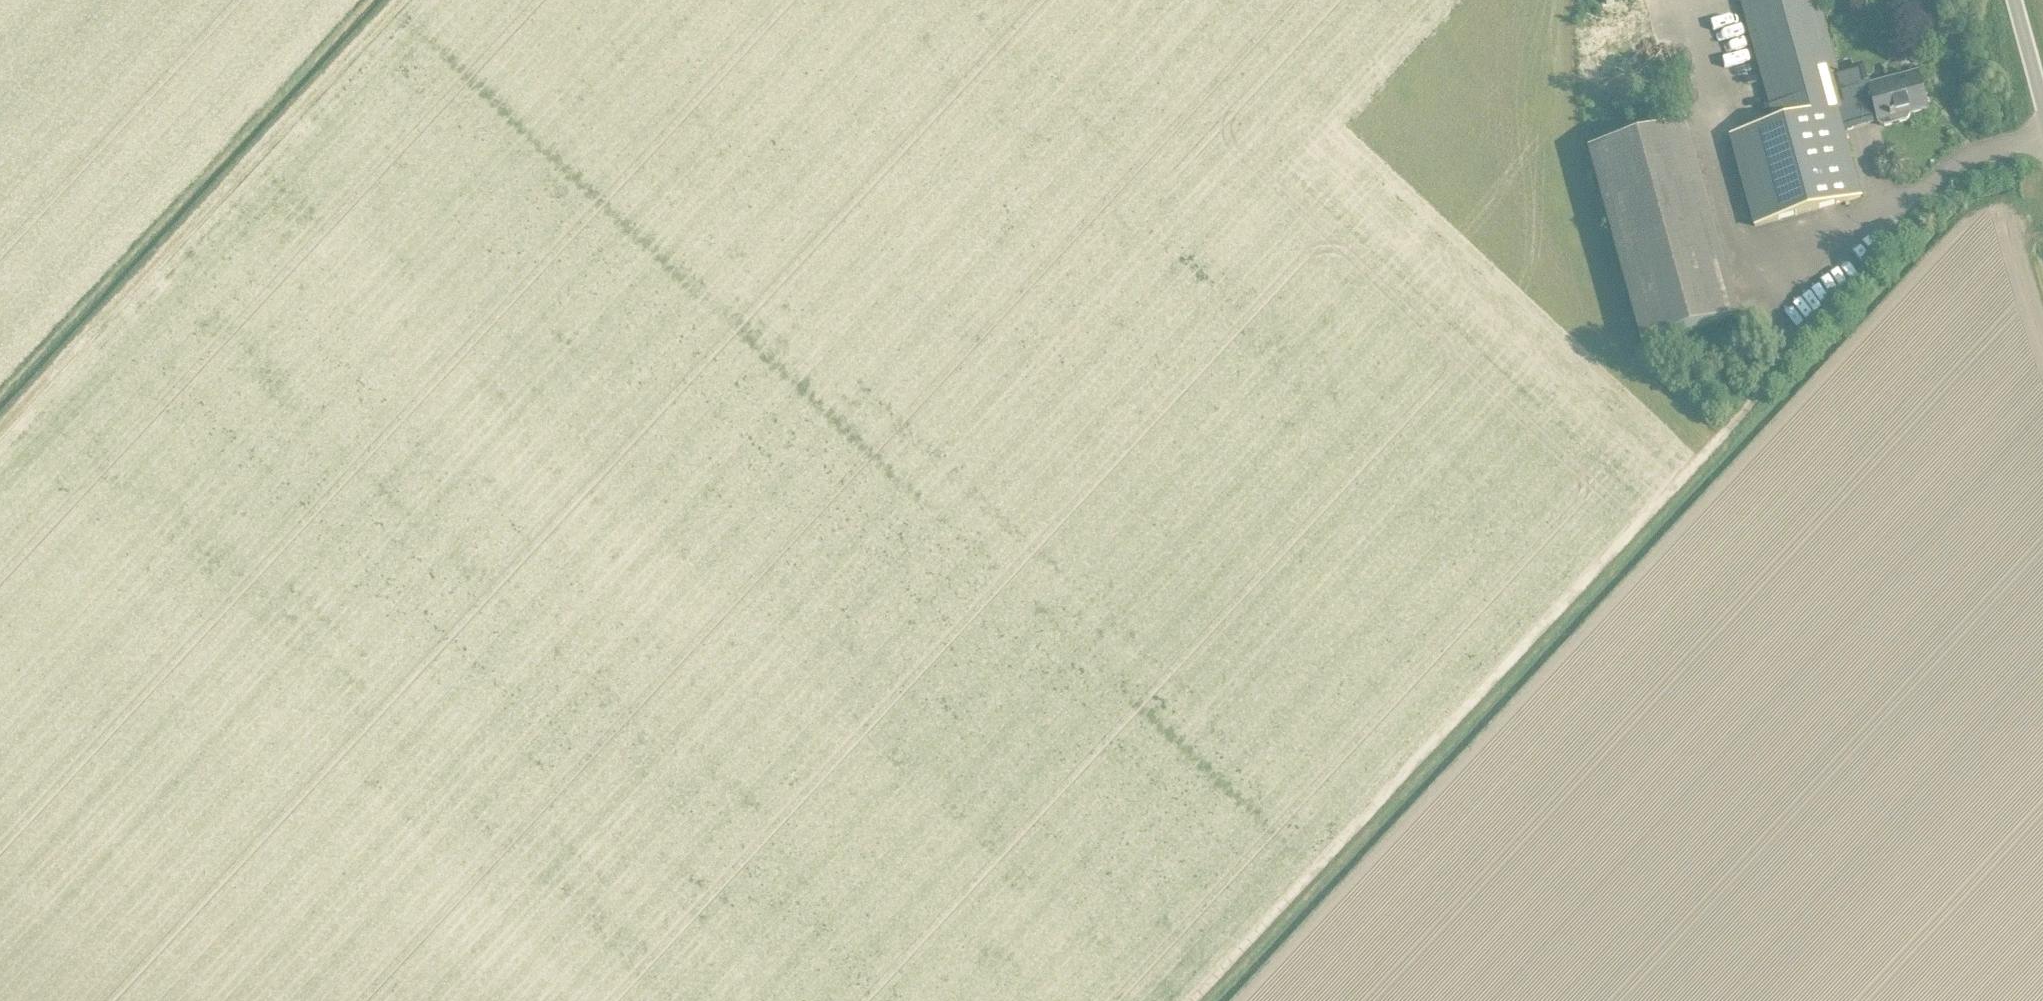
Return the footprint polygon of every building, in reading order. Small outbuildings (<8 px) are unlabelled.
[(1750,228),(1856,198),(1831,111),(1842,108),(1842,107),(1866,101),(1873,124),(1922,111),(1912,74),(1863,88),(1838,95),(1812,0),(1735,0),(1770,127),(1725,139),(1750,228)] [(1583,153),(1637,347),(1734,320),(1680,126),(1583,153)]
